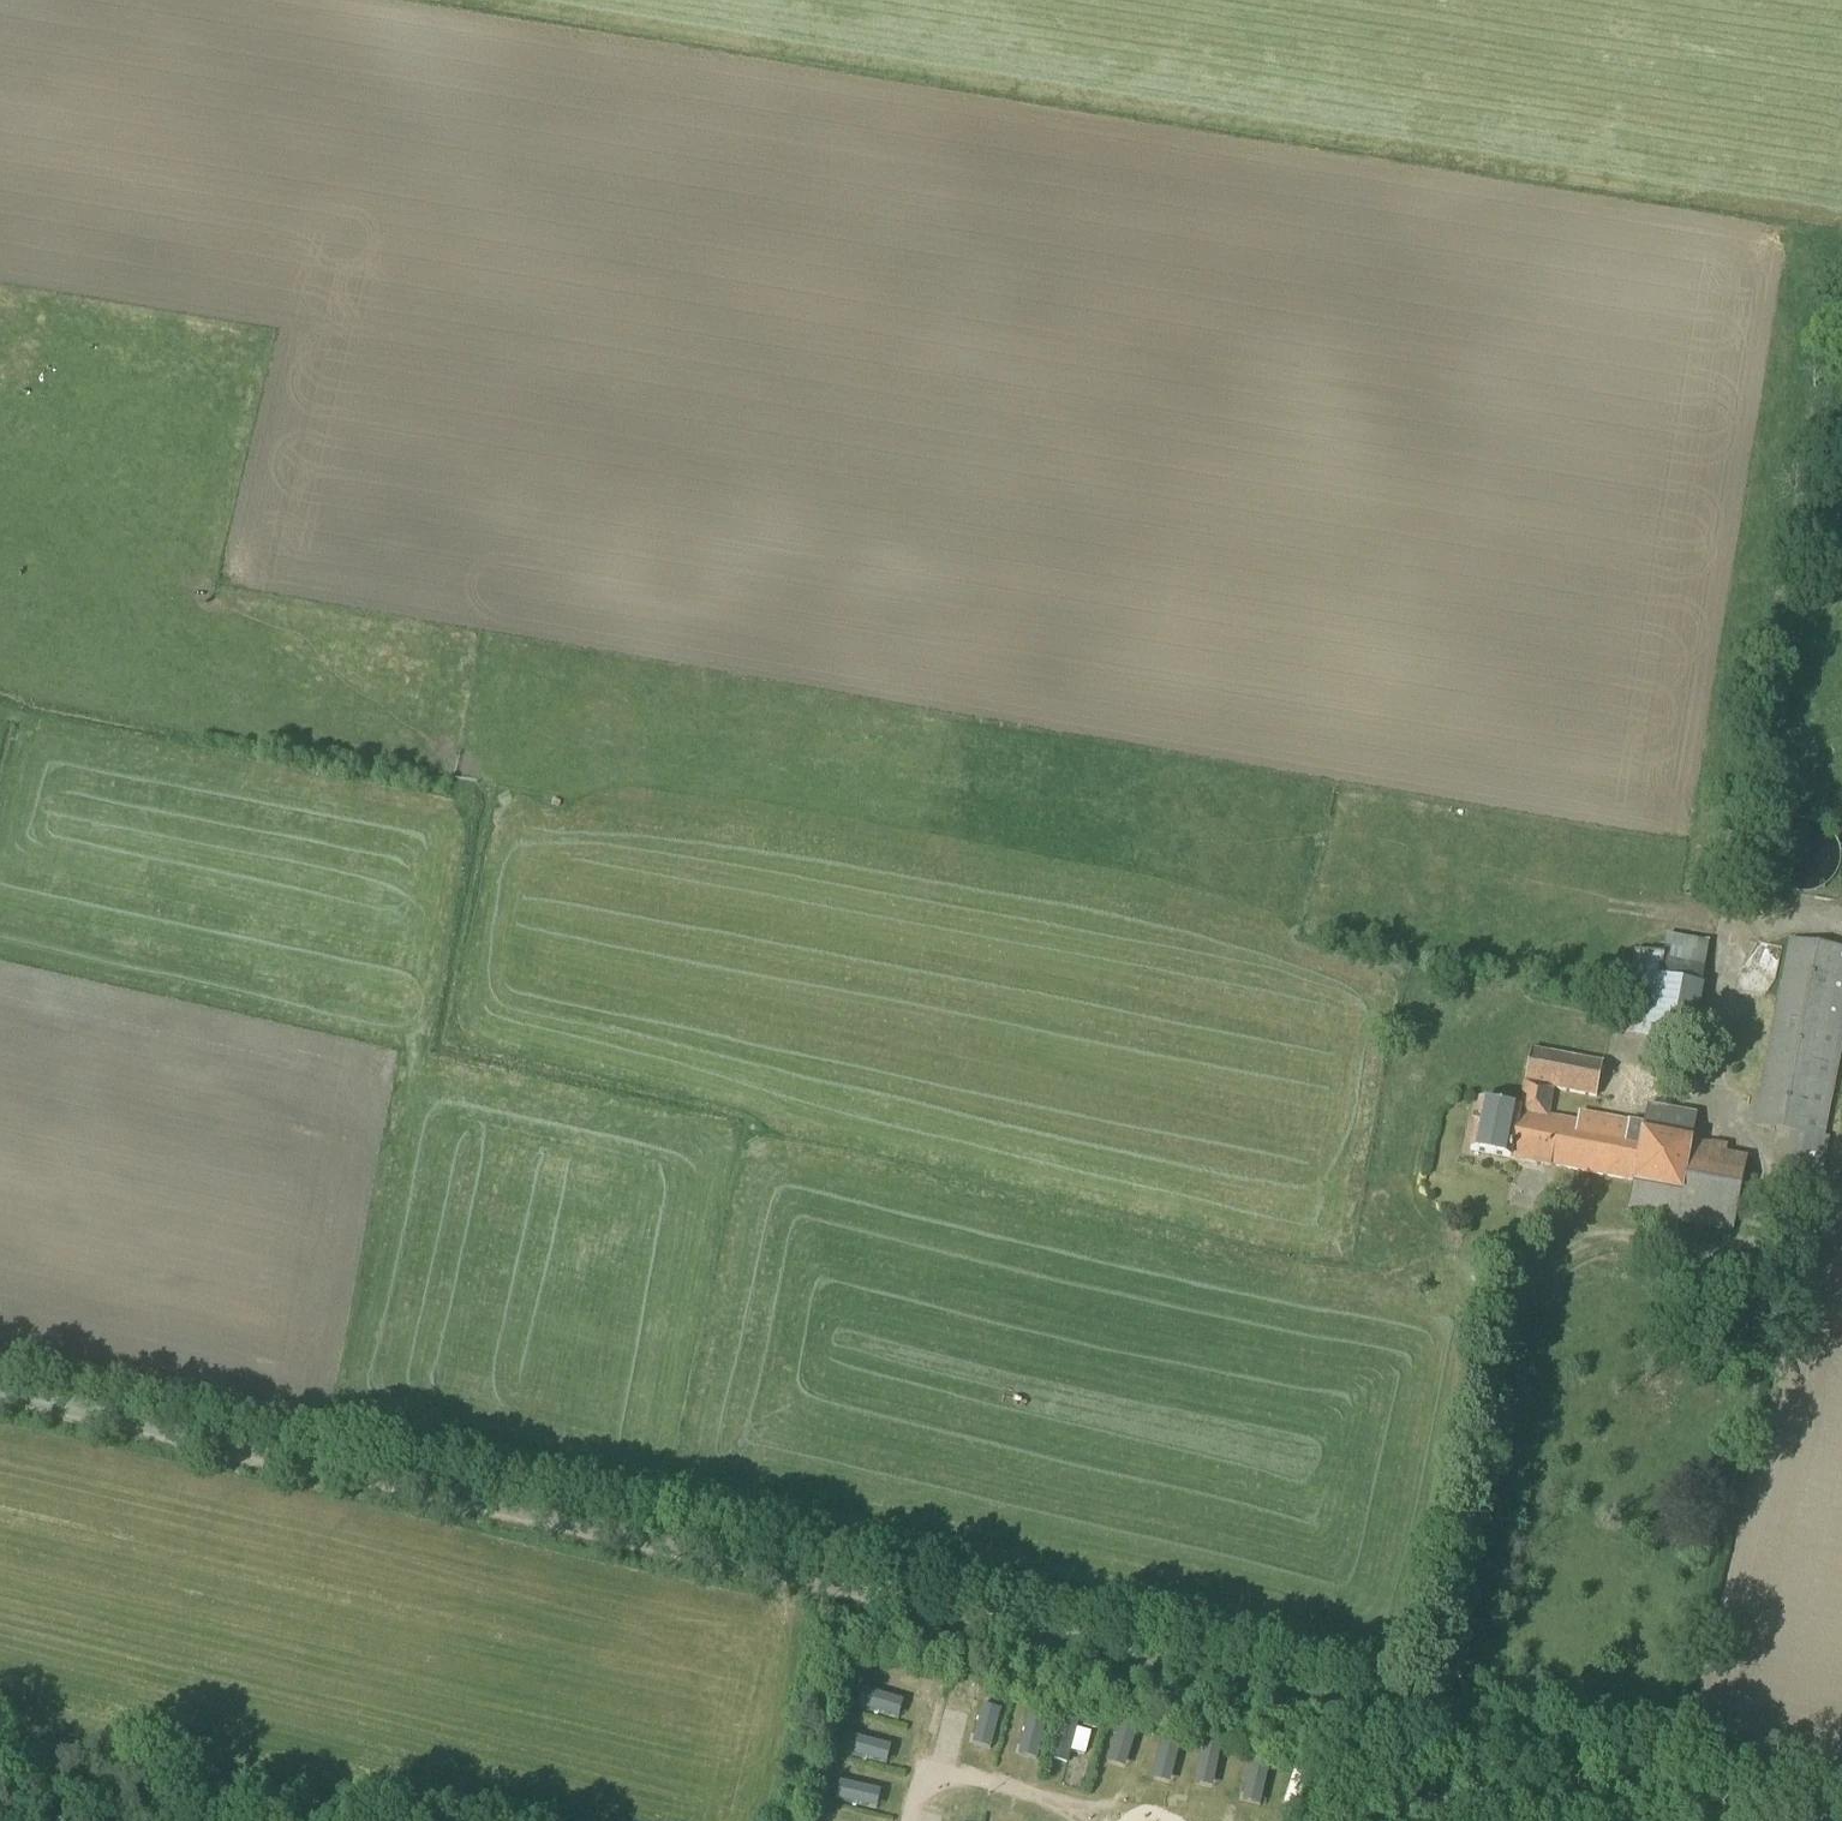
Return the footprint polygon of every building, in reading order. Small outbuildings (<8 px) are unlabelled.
[(1702,986),(1710,942),(1667,935),(1663,955),(1634,950),(1620,1035),(1647,1041),(1642,1063),(1696,1075),(1701,1052),(1693,1050),(1698,1025),(1704,987),(1702,986)] [(1831,1138),(1826,1137),(1841,1050),(1841,949),(1789,939),(1754,1127),(1791,1134),(1783,1175),(1823,1182),(1831,1138)] [(1596,1099),(1603,1062),(1532,1049),(1525,1083),(1524,1083),(1518,1111),(1479,1104),(1471,1152),(1512,1159),(1551,1168),(1551,1167),(1632,1182),(1631,1186),(1633,1186),(1627,1214),(1732,1233),(1748,1156),(1726,1152),(1727,1145),(1711,1141),(1710,1143),(1693,1140),(1698,1113),(1648,1104),(1645,1123),(1629,1120),(1629,1121),(1580,1112),(1578,1121),(1551,1115),(1555,1091),(1596,1099)] [(862,1687),(856,1709),(897,1719),(902,1697),(862,1687)] [(989,1699),(970,1694),(957,1744),(977,1749),(989,1699)] [(1034,1709),(1017,1705),(1005,1753),(1022,1757),(1034,1709)] [(1078,1720),(1062,1717),(1052,1760),(1067,1764),(1078,1720)] [(850,1733),(845,1754),(887,1764),(892,1743),(850,1733)] [(1193,1796),(1200,1764),(1171,1758),(1164,1789),(1193,1796)] [(840,1778),(835,1798),(877,1808),(881,1788),(840,1778)]
